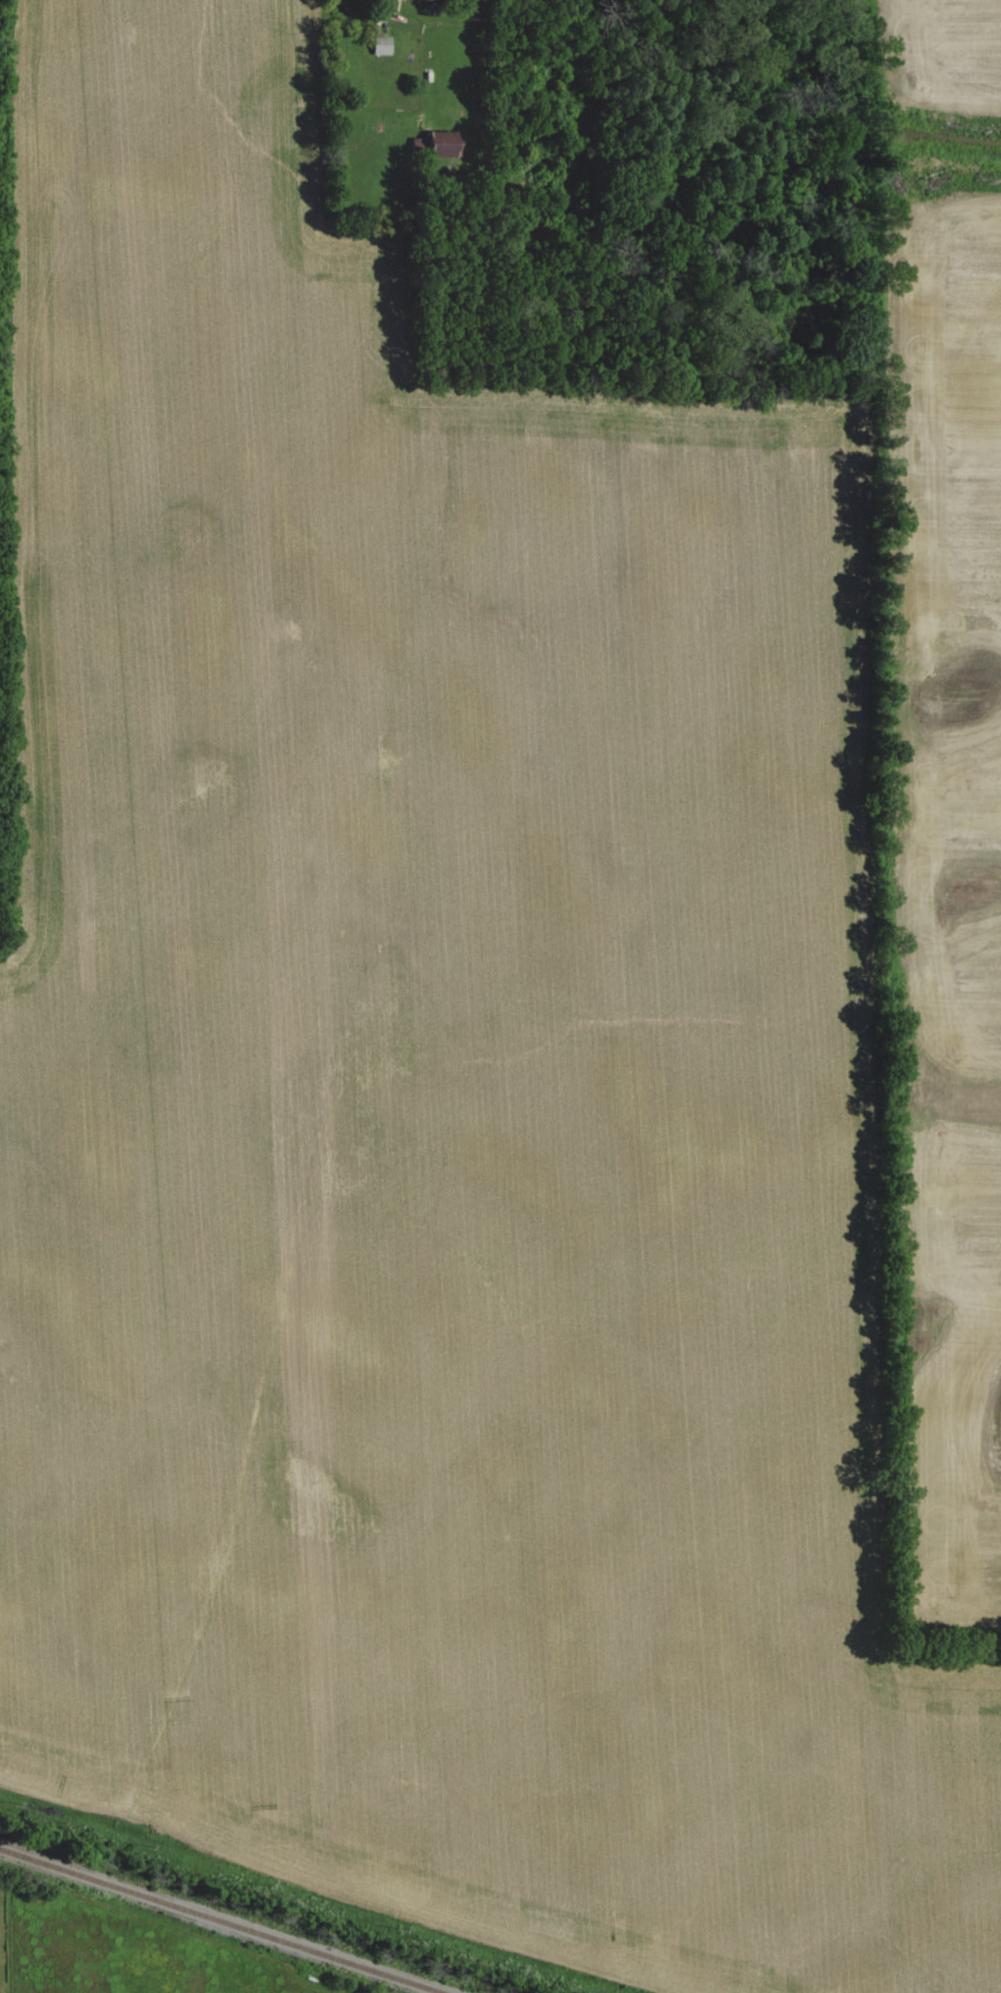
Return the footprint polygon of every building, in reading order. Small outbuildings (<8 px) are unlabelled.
[(373,53),(390,54),(390,36),(373,36),(373,53)] [(460,136),(431,132),(428,152),(457,156),(460,136)]
